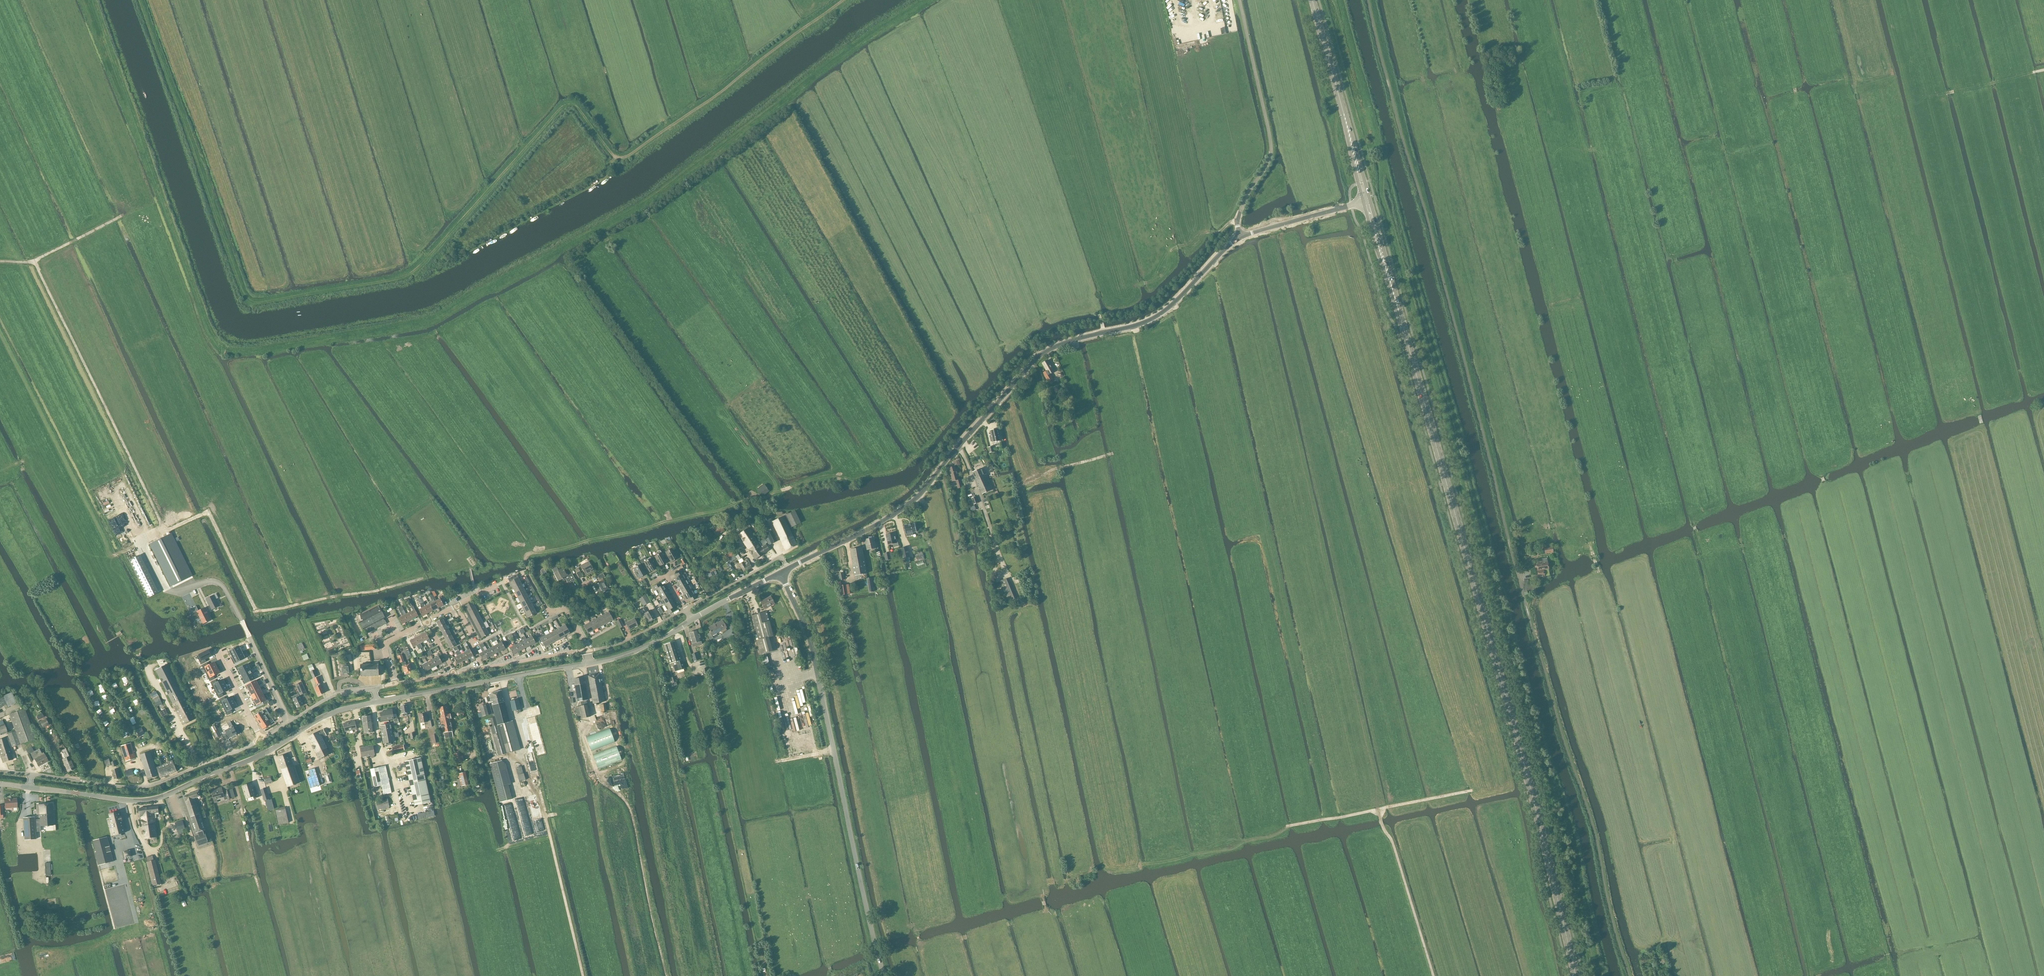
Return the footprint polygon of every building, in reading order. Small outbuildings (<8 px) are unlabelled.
[(1048,360),(1042,363),(1047,371),(1043,373),(1048,382),(1053,379),(1050,374),(1054,371),(1048,360)] [(1000,433),(999,430),(998,430),(998,429),(990,431),(991,435),(990,435),(991,442),(993,442),(1001,441),(999,434),(1000,433)] [(949,468),(953,481),(956,480),(958,488),(963,487),(960,479),(959,480),(955,466),(949,468)] [(988,480),(989,479),(986,474),(984,475),(981,469),(973,472),(976,479),(980,477),(981,480),(983,479),(984,480),(987,479),(988,480)] [(993,489),(989,479),(988,480),(987,479),(984,480),(983,479),(981,480),(980,477),(976,479),(982,494),(993,489)] [(762,496),(769,491),(764,484),(757,489),(762,496)] [(789,528),(800,523),(794,511),(772,522),(780,539),(785,551),(797,545),(789,528)] [(915,523),(904,525),(906,534),(907,536),(913,535),(913,533),(917,532),(915,523)] [(724,530),(720,524),(711,530),(716,536),(724,530)] [(745,524),(737,529),(740,533),(738,534),(744,543),(754,536),(748,528),(747,528),(746,526),(745,524)] [(769,545),(777,541),(768,524),(762,526),(768,538),(766,539),(769,545)] [(897,539),(895,533),(886,535),(888,545),(893,544),(894,547),(899,546),(897,539)] [(170,534),(149,545),(170,587),(191,576),(170,534)] [(754,536),(744,543),(748,549),(758,542),(754,536)] [(867,550),(877,548),(874,538),(865,540),(867,550)] [(762,540),(758,542),(762,548),(765,545),(766,545),(768,544),(764,539),(762,540)] [(758,542),(748,549),(752,554),(761,548),(758,542)] [(765,545),(761,548),(765,553),(769,550),(766,545),(765,545)] [(901,548),(903,559),(905,563),(910,562),(909,557),(910,557),(908,547),(901,548)] [(761,548),(752,554),(755,559),(765,553),(761,548)] [(851,550),(853,564),(860,562),(861,564),(865,564),(863,548),(851,550)] [(670,550),(669,549),(665,551),(671,562),(678,558),(677,556),(678,556),(675,551),(674,552),(672,549),(670,550)] [(657,555),(654,556),(656,560),(655,560),(658,564),(659,564),(660,566),(667,562),(661,551),(657,554),(657,555)] [(129,560),(137,575),(147,571),(139,555),(129,560)] [(641,560),(640,562),(645,570),(646,569),(647,570),(648,570),(650,572),(656,568),(650,557),(647,560),(646,558),(644,558),(641,560)] [(749,563),(747,559),(739,564),(744,572),(752,567),(750,563),(749,563)] [(1546,562),(1546,559),(1540,559),(1540,564),(1534,565),(1536,578),(1542,577),(1541,574),(1543,574),(1542,570),(1547,570),(1546,565),(1546,562)] [(586,576),(594,571),(589,561),(580,566),(582,570),(583,570),(586,576)] [(853,564),(855,576),(867,573),(865,564),(861,564),(860,562),(853,564)] [(638,576),(639,578),(646,574),(640,563),(636,566),(636,567),(634,568),(635,572),(637,576),(638,576)] [(564,567),(558,570),(557,567),(552,570),(554,573),(558,581),(563,579),(563,581),(566,579),(568,584),(575,580),(572,573),(568,575),(564,567)] [(715,568),(708,573),(710,576),(718,571),(715,568)] [(137,575),(148,598),(158,593),(147,571),(137,575)] [(675,579),(678,584),(688,578),(688,577),(685,578),(682,574),(683,574),(682,571),(675,575),(677,577),(675,579)] [(512,587),(521,583),(517,575),(512,577),(514,580),(510,582),(512,587)] [(678,584),(681,589),(688,585),(687,582),(690,581),(688,578),(678,584)] [(1016,599),(1007,578),(1000,581),(1008,602),(1016,599)] [(598,594),(608,589),(604,581),(598,584),(598,583),(594,586),(598,594)] [(515,592),(523,588),(521,583),(512,587),(515,592)] [(658,595),(666,590),(663,585),(661,586),(660,583),(653,587),(655,590),(656,590),(658,595)] [(684,594),(691,590),(688,585),(681,589),(684,594)] [(518,597),(526,593),(523,588),(515,592),(518,597)] [(658,595),(661,600),(669,596),(666,590),(658,595)] [(694,595),(691,590),(684,594),(687,600),(689,599),(690,601),(697,598),(695,595),(694,595)] [(529,598),(526,593),(518,597),(520,602),(529,598)] [(213,595),(206,599),(212,610),(219,607),(213,595)] [(643,606),(649,602),(645,595),(639,599),(643,606)] [(664,605),(672,601),(669,596),(661,600),(664,605)] [(764,609),(774,604),(770,596),(760,602),(764,609)] [(433,598),(438,608),(444,605),(440,599),(437,601),(434,597),(433,598)] [(433,611),(438,608),(433,598),(431,598),(433,603),(429,604),(433,611)] [(531,603),(529,598),(520,602),(523,607),(531,603)] [(675,606),(672,601),(664,605),(667,610),(666,611),(668,614),(675,610),(673,607),(675,606)] [(433,611),(429,604),(426,606),(424,602),(422,603),(427,613),(433,611)] [(466,612),(475,607),(472,602),(463,606),(466,612)] [(422,616),(427,613),(422,603),(420,604),(422,608),(419,610),(422,616)] [(534,608),(531,603),(523,607),(525,613),(534,608)] [(359,622),(362,627),(363,630),(365,630),(367,634),(386,624),(384,621),(384,620),(386,619),(381,611),(378,605),(360,615),(362,620),(359,622)] [(411,607),(413,611),(410,612),(413,619),(418,616),(413,606),(411,607)] [(478,613),(475,607),(466,612),(469,617),(478,613)] [(198,611),(197,611),(199,616),(203,624),(211,620),(205,608),(198,611)] [(537,613),(534,608),(525,613),(528,618),(537,613)] [(642,610),(644,612),(641,614),(644,618),(646,616),(649,621),(655,618),(651,610),(647,612),(645,608),(642,610)] [(406,614),(404,610),(402,611),(408,622),(413,619),(410,612),(406,614)] [(402,611),(400,612),(402,616),(399,618),(402,624),(408,622),(402,611)] [(752,616),(755,627),(758,639),(756,640),(760,655),(772,651),(768,637),(773,636),(769,621),(766,611),(765,611),(766,612),(752,616)] [(609,612),(602,615),(607,623),(613,620),(609,612)] [(481,618),(478,613),(469,617),(471,623),(481,618)] [(600,627),(607,623),(602,615),(596,619),(600,627)] [(436,622),(439,627),(449,622),(448,620),(444,622),(442,618),(436,622)] [(483,623),(481,618),(471,623),(474,628),(483,623)] [(594,630),(600,627),(596,619),(590,622),(594,630)] [(625,623),(627,627),(629,630),(638,625),(634,619),(625,623)] [(715,624),(709,627),(708,628),(710,631),(709,632),(709,633),(710,633),(707,634),(710,640),(713,638),(718,636),(716,633),(726,628),(722,621),(715,625),(715,624)] [(449,622),(439,627),(442,633),(448,629),(447,626),(451,624),(449,622)] [(594,630),(590,622),(583,626),(588,634),(594,630)] [(486,629),(483,623),(474,628),(477,633),(486,629)] [(560,628),(565,636),(570,633),(564,623),(562,625),(563,626),(560,628)] [(565,636),(560,628),(559,626),(557,628),(558,629),(555,630),(560,639),(565,636)] [(455,633),(455,632),(454,630),(450,633),(448,629),(442,633),(445,638),(455,633)] [(489,634),(486,629),(477,633),(480,639),(485,636),(486,637),(489,636),(488,635),(489,634)] [(560,639),(555,630),(554,629),(552,630),(553,632),(550,633),(555,641),(560,639)] [(698,630),(689,633),(692,643),(696,642),(696,645),(701,643),(698,630)] [(426,632),(420,635),(424,642),(427,640),(429,644),(431,643),(426,632)] [(447,643),(454,640),(452,636),(456,634),(455,633),(445,638),(447,643)] [(550,644),(555,641),(550,633),(545,636),(550,644)] [(420,643),(424,642),(420,635),(415,638),(423,652),(425,651),(420,643)] [(550,644),(545,636),(545,635),(542,636),(543,637),(540,639),(545,647),(550,644)] [(532,636),(526,639),(530,645),(535,642),(532,636)] [(492,638),(499,652),(505,648),(502,642),(498,644),(496,640),(496,641),(494,637),(492,638)] [(423,652),(415,638),(410,641),(413,647),(417,645),(421,653),(423,652)] [(494,654),(499,652),(492,638),(491,639),(492,643),(494,646),(490,648),(494,654)] [(521,642),(524,648),(530,645),(526,639),(521,642)] [(454,640),(447,643),(450,649),(461,643),(460,641),(456,643),(454,640)] [(518,651),(524,648),(521,642),(515,645),(518,651)] [(675,671),(685,668),(679,649),(677,649),(675,642),(664,645),(670,664),(673,663),(675,671)] [(494,654),(490,648),(487,650),(485,646),(483,643),(481,644),(488,657),(494,654)] [(483,660),(488,657),(481,644),(479,645),(481,649),(483,652),(479,654),(483,660)] [(465,652),(468,659),(473,656),(468,645),(466,646),(468,650),(465,652)] [(518,651),(515,645),(509,648),(513,654),(518,651)] [(408,659),(412,657),(410,652),(409,652),(408,647),(407,648),(407,646),(404,647),(405,649),(404,649),(405,654),(406,653),(408,659)] [(468,659),(465,652),(461,654),(457,648),(456,649),(463,661),(468,659)] [(457,664),(463,661),(456,649),(454,650),(457,656),(454,658),(457,664)] [(209,651),(198,657),(202,664),(207,661),(206,658),(212,655),(209,651)] [(243,652),(234,657),(237,661),(245,657),(243,652)] [(412,672),(410,664),(406,665),(405,661),(402,655),(398,656),(400,663),(404,662),(405,665),(402,666),(405,675),(409,673),(410,674),(412,673),(412,672)] [(439,656),(433,659),(436,666),(442,663),(439,656)] [(431,669),(436,666),(433,659),(427,662),(431,669)] [(431,669),(427,662),(422,665),(425,672),(431,669)] [(185,697),(168,664),(156,670),(173,704),(185,697)] [(361,676),(381,675),(381,671),(378,671),(378,664),(371,664),(360,665),(361,672),(361,676)] [(216,669),(209,673),(211,677),(209,678),(210,681),(215,678),(214,675),(218,673),(216,669)] [(593,704),(605,702),(601,683),(599,674),(588,676),(590,685),(590,686),(593,704)] [(319,695),(324,693),(320,683),(318,677),(314,679),(317,684),(318,684),(319,686),(315,688),(319,695)] [(584,677),(573,680),(577,702),(580,701),(581,706),(588,705),(587,700),(588,700),(584,677)] [(216,680),(211,683),(213,685),(215,684),(217,688),(225,685),(222,680),(217,683),(216,680)] [(303,694),(307,692),(302,682),(295,685),(298,691),(301,690),(303,694)] [(219,694),(217,695),(218,697),(223,694),(222,692),(227,690),(227,689),(225,686),(217,689),(219,694)] [(490,697),(487,698),(488,702),(491,701),(503,698),(501,691),(489,694),(490,697)] [(298,694),(292,697),(297,708),(304,705),(299,694),(298,694)] [(265,695),(257,699),(259,703),(264,701),(265,703),(270,700),(269,698),(267,699),(265,695)] [(173,704),(183,725),(196,718),(185,697),(173,704)] [(225,697),(219,700),(220,702),(223,701),(225,706),(233,701),(231,697),(226,699),(225,697)] [(160,698),(154,701),(157,707),(162,704),(160,698)] [(496,717),(489,719),(491,727),(498,725),(510,722),(503,698),(491,701),(496,717)] [(512,711),(520,709),(518,699),(510,701),(512,711)] [(234,702),(225,707),(227,711),(225,712),(227,715),(232,712),(231,710),(236,707),(234,702)] [(489,715),(486,705),(480,707),(482,717),(489,715)] [(581,706),(576,707),(578,719),(590,716),(588,705),(581,706)] [(439,716),(440,721),(445,720),(451,719),(448,706),(440,707),(441,716),(439,716)] [(255,716),(259,723),(264,720),(263,718),(266,716),(268,719),(270,717),(271,717),(269,713),(266,709),(255,716)] [(381,721),(394,719),(392,709),(387,710),(387,711),(380,713),(381,721)] [(425,728),(432,727),(431,721),(428,721),(426,714),(419,715),(421,723),(424,722),(425,728)] [(273,722),(270,717),(268,719),(266,716),(263,718),(264,720),(259,723),(263,729),(271,724),(270,723),(273,722)] [(364,733),(374,732),(372,716),(362,717),(364,733)] [(46,719),(40,722),(43,727),(48,724),(46,719)] [(448,732),(449,737),(453,737),(452,731),(453,731),(451,719),(445,720),(447,728),(448,727),(449,732),(448,732)] [(440,721),(437,721),(438,726),(441,725),(442,733),(444,733),(445,738),(449,737),(448,732),(449,732),(448,727),(447,728),(445,720),(440,721)] [(345,732),(357,729),(355,721),(343,724),(345,732)] [(225,733),(223,734),(225,737),(227,736),(229,739),(237,734),(231,722),(227,724),(230,729),(225,732),(225,733)] [(491,727),(499,755),(518,750),(510,722),(498,725),(491,727)] [(611,727),(586,736),(592,750),(615,742),(611,727)] [(145,734),(142,728),(136,731),(139,737),(145,734)] [(322,738),(326,735),(323,729),(308,736),(319,759),(330,754),(322,738)] [(28,743),(30,745),(41,739),(37,730),(34,732),(37,738),(28,743)] [(391,730),(382,732),(384,743),(386,743),(387,745),(391,745),(391,742),(394,742),(391,730)] [(0,740),(0,755),(1,756),(11,753),(12,753),(9,742),(10,742),(10,740),(9,740),(7,737),(0,740)] [(124,746),(128,760),(135,758),(131,744),(124,746)] [(363,757),(374,754),(373,746),(361,748),(363,757)] [(616,746),(593,755),(598,769),(622,760),(616,746)] [(68,772),(75,769),(69,756),(66,750),(62,751),(65,758),(62,759),(68,772)] [(147,778),(158,775),(150,752),(140,755),(147,778)] [(13,759),(11,753),(1,756),(3,763),(13,759)] [(288,787),(299,783),(292,762),(291,762),(290,758),(288,753),(277,757),(288,787)] [(454,755),(455,762),(464,760),(462,753),(454,755)] [(38,767),(48,761),(44,754),(34,759),(38,767)] [(415,805),(430,802),(421,758),(405,761),(415,805)] [(502,760),(490,763),(496,788),(507,785),(508,785),(511,784),(506,764),(502,760)] [(157,768),(161,778),(177,771),(172,761),(157,768)] [(389,778),(388,778),(386,766),(371,769),(374,787),(382,786),(384,795),(392,793),(389,781),(389,780),(389,778)] [(521,767),(516,768),(520,782),(525,780),(524,773),(523,774),(521,767)] [(317,769),(306,772),(311,793),(323,790),(317,769)] [(459,774),(461,786),(469,784),(467,772),(459,774)] [(264,779),(258,781),(262,796),(268,794),(265,784),(264,779)] [(254,780),(244,783),(247,795),(254,792),(255,795),(260,793),(257,784),(255,785),(254,780)] [(217,790),(211,792),(214,800),(224,797),(225,800),(228,799),(225,791),(223,791),(223,792),(222,787),(216,789),(217,790)] [(229,790),(225,791),(228,799),(231,798),(235,797),(233,789),(229,790)] [(186,802),(195,800),(197,799),(197,798),(200,796),(199,791),(184,796),(186,802)] [(17,807),(17,805),(16,799),(4,799),(5,806),(9,806),(9,807),(17,807)] [(378,810),(390,807),(388,799),(376,801),(378,810)] [(195,800),(186,802),(196,833),(198,832),(199,835),(195,836),(199,846),(208,843),(205,833),(204,833),(203,830),(205,830),(195,800)] [(40,826),(53,825),(51,803),(39,804),(40,826)] [(152,824),(155,824),(156,823),(154,813),(159,812),(158,806),(139,808),(139,817),(141,817),(142,820),(145,820),(144,818),(151,817),(152,824)] [(287,809),(276,811),(279,826),(289,824),(287,809)] [(263,813),(254,815),(255,821),(270,817),(269,811),(266,812),(266,810),(263,811),(263,813)] [(110,819),(108,820),(109,824),(113,823),(114,828),(113,828),(115,835),(116,835),(116,837),(121,836),(121,834),(124,833),(123,829),(124,829),(122,821),(121,816),(120,816),(119,811),(109,814),(110,819)] [(25,840),(36,839),(34,817),(23,818),(25,840)] [(157,837),(155,824),(152,824),(151,817),(144,818),(145,820),(142,820),(144,839),(157,837)] [(178,831),(185,829),(183,821),(175,823),(178,831)] [(96,840),(99,851),(95,852),(99,865),(113,861),(107,837),(96,840)] [(131,850),(124,851),(125,858),(132,856),(131,850)] [(147,862),(151,877),(153,885),(160,884),(154,860),(147,862)]
